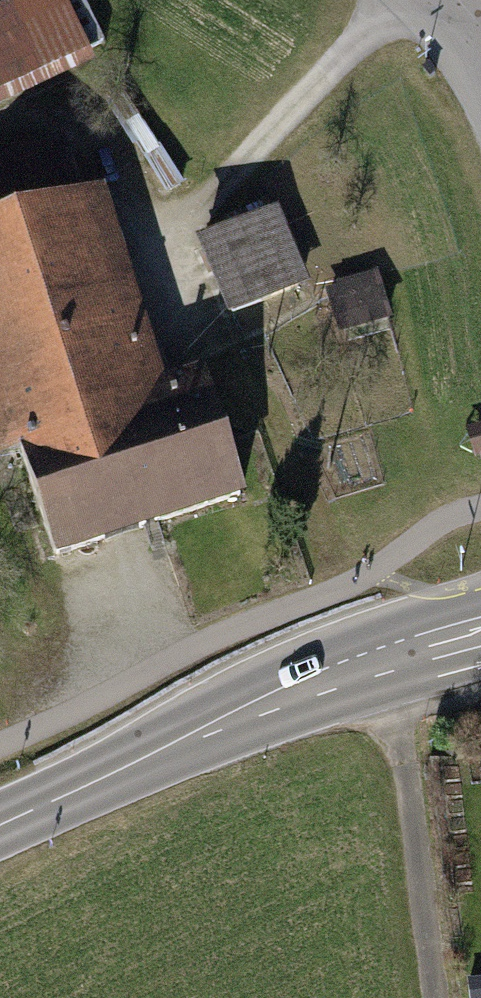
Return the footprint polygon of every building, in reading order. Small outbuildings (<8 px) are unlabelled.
[(0,23),(0,122),(104,72),(99,62),(113,55),(89,4),(74,11),(69,0),(48,0),(0,23)] [(429,63),(424,67),(431,77),(436,73),(429,63)] [(31,473),(61,569),(245,511),(203,379),(165,391),(104,201),(84,207),(63,144),(0,164),(0,483),(31,473)] [(216,253),(248,328),(328,295),(296,218),(285,223),(280,211),(237,229),(243,242),(216,253)] [(335,301),(351,349),(395,334),(378,286),(335,301)] [(468,431),(477,463),(480,461),(480,427),(468,431)] [(454,976),(456,997),(480,997),(480,974),(454,976)]
